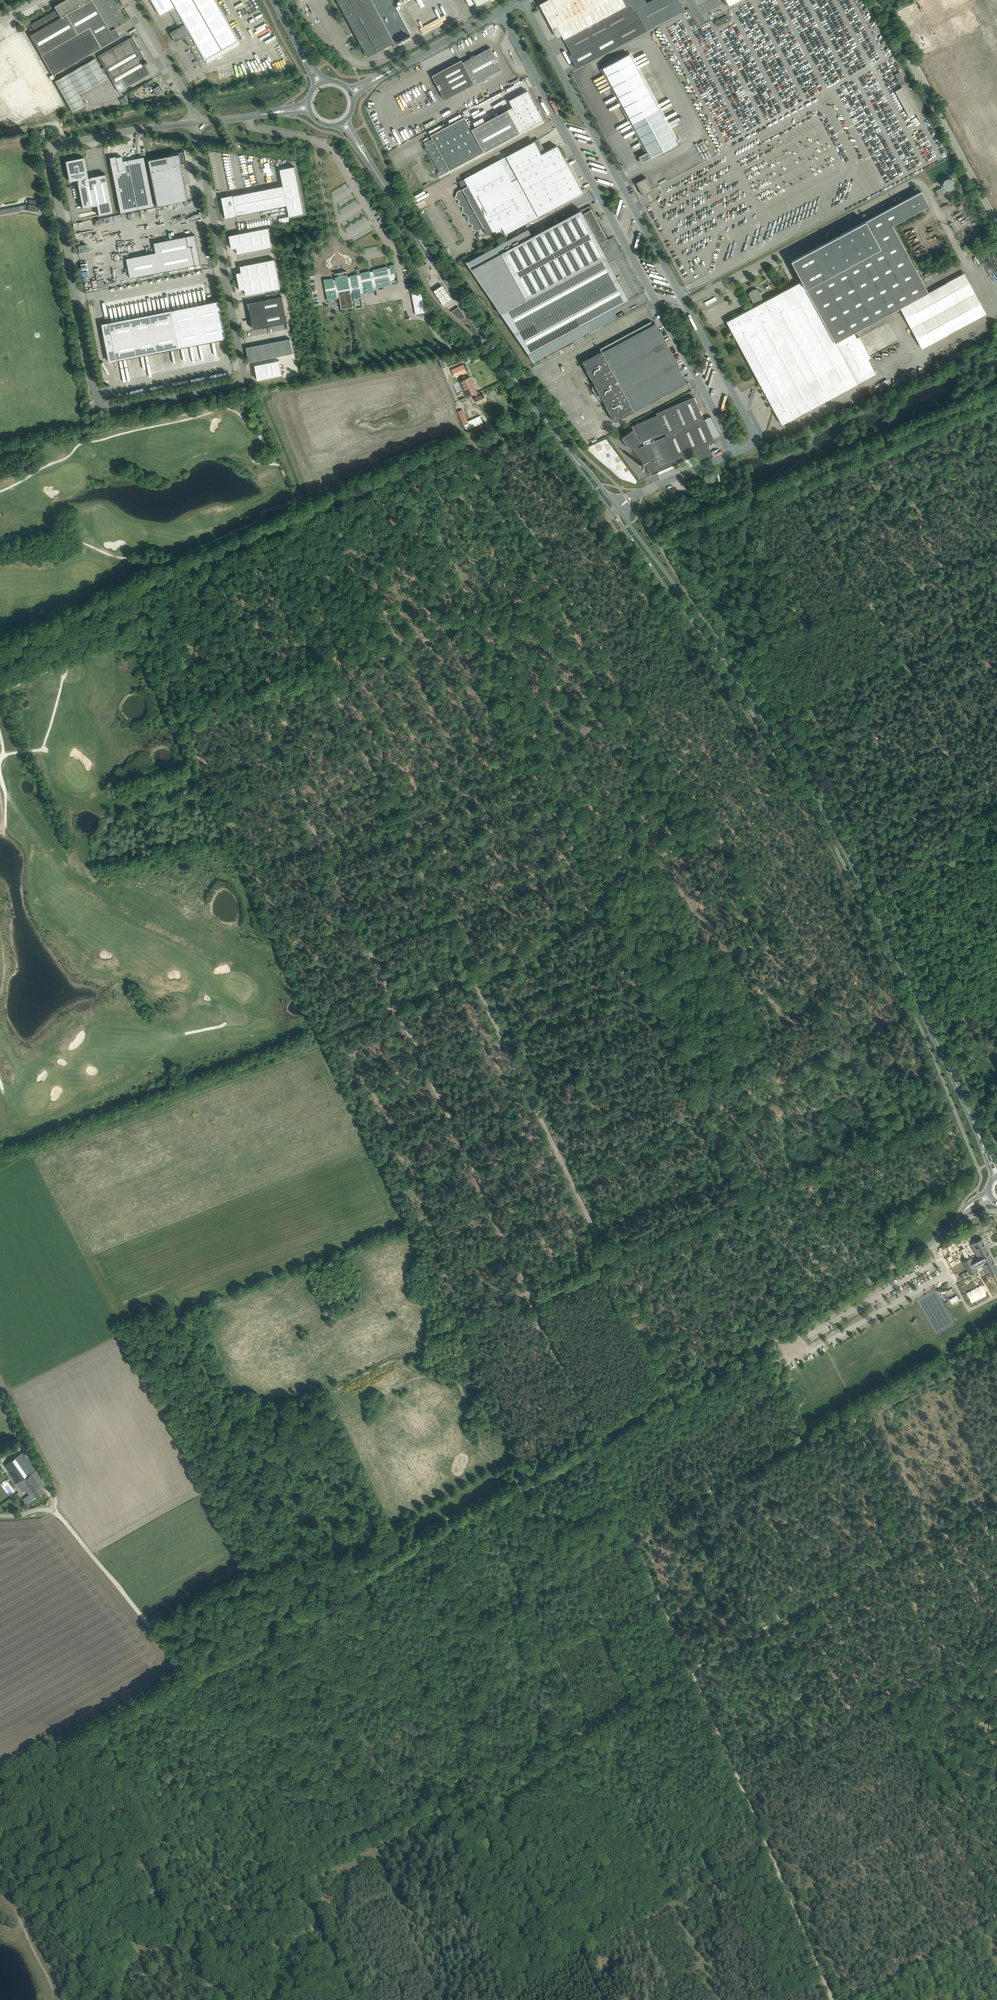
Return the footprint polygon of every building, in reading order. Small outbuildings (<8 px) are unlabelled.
[(54,6),(56,10),(61,18),(66,15),(91,0),(65,0),(54,6)] [(92,0),(91,0),(66,15),(77,34),(89,27),(101,48),(120,37),(120,36),(115,39),(110,31),(92,0)] [(110,31),(120,25),(120,26),(121,25),(120,24),(122,23),(122,24),(126,22),(125,20),(113,0),(92,0),(110,31)] [(216,0),(152,0),(161,16),(170,11),(179,28),(171,33),(171,32),(170,33),(176,42),(185,37),(189,45),(190,46),(199,63),(239,40),(216,0)] [(368,57),(411,34),(394,2),(398,0),(337,0),(368,57)] [(630,3),(628,0),(548,0),(539,4),(552,29),(557,26),(564,39),(630,3)] [(645,0),(628,0),(630,3),(634,10),(647,3),(645,0)] [(670,0),(652,0),(647,3),(634,10),(638,18),(646,31),(677,14),(670,0)] [(679,0),(670,0),(677,14),(685,10),(679,0)] [(638,18),(634,10),(630,3),(564,39),(572,54),(638,18)] [(77,34),(66,15),(61,18),(56,10),(30,24),(35,32),(30,35),(32,39),(41,55),(77,34)] [(716,21),(718,26),(730,20),(727,15),(716,21)] [(577,69),(646,31),(638,18),(572,54),(570,55),(577,69)] [(89,27),(77,34),(41,55),(53,76),(96,50),(101,48),(89,27)] [(145,65),(147,63),(147,61),(146,62),(132,37),(98,56),(119,91),(131,84),(129,80),(148,70),(145,65)] [(502,69),(490,48),(474,56),(474,55),(474,54),(470,57),(471,57),(471,58),(463,62),(474,84),(502,69)] [(629,54),(607,66),(603,68),(632,123),(659,108),(629,54)] [(95,58),(54,81),(72,112),(85,105),(79,95),(107,79),(95,58)] [(474,84),(463,62),(462,60),(461,60),(432,75),(432,76),(445,100),(474,84)] [(925,119),(900,72),(895,74),(901,87),(900,87),(901,88),(895,91),(909,117),(915,113),(920,122),(925,119)] [(153,89),(156,95),(158,97),(166,96),(160,85),(153,89)] [(527,91),(523,93),(509,100),(513,107),(525,130),(543,120),(527,91)] [(484,152),(525,130),(513,107),(493,118),(492,116),(486,119),(487,121),(471,129),(484,152)] [(677,144),(659,108),(632,123),(648,152),(651,158),(677,144)] [(449,171),(484,152),(471,129),(465,118),(431,136),(432,139),(448,167),(449,171)] [(448,167),(432,139),(424,143),(439,171),(448,167)] [(582,193),(569,167),(557,146),(541,154),(534,141),(500,159),(512,182),(518,179),(539,216),(582,193)] [(174,155),(147,160),(156,206),(188,200),(188,199),(181,200),(178,186),(185,185),(181,164),(187,163),(185,151),(174,154),(174,155)] [(651,158),(648,152),(639,157),(642,162),(651,158)] [(153,206),(143,157),(123,161),(122,156),(116,157),(116,156),(109,157),(120,213),(153,206)] [(84,157),(66,161),(70,181),(78,179),(78,181),(77,182),(82,208),(97,205),(98,215),(113,212),(105,174),(90,177),(90,178),(88,178),(84,157)] [(512,182),(500,159),(464,179),(468,186),(462,189),(484,228),(487,235),(502,227),(506,234),(539,216),(518,179),(512,182)] [(289,216),(304,213),(295,166),(280,169),(283,186),(232,196),(232,195),(221,197),(221,198),(222,198),(226,217),(225,218),(236,216),(287,206),(289,216)] [(449,171),(448,167),(439,171),(437,172),(439,176),(449,171)] [(636,183),(642,195),(646,193),(647,194),(649,193),(649,192),(653,190),(646,177),(642,180),(641,178),(639,179),(640,181),(636,183)] [(945,193),(942,187),(936,191),(939,196),(945,193)] [(484,228),(462,189),(457,192),(456,197),(457,199),(460,200),(459,202),(458,202),(460,206),(461,206),(463,207),(463,209),(462,209),(464,213),(466,213),(465,215),(467,218),(469,219),(468,220),(470,224),(470,223),(473,224),(472,227),(473,229),(478,230),(484,228)] [(791,261),(802,281),(835,342),(854,332),(901,307),(928,292),(892,225),(929,205),(921,191),(791,261)] [(466,261),(470,268),(492,301),(500,313),(501,313),(529,354),(630,300),(599,244),(607,239),(589,205),(532,236),(528,229),(467,262),(466,261)] [(269,228),(229,235),(232,249),(237,248),(238,254),(272,247),(269,228)] [(160,272),(201,264),(195,234),(154,243),(160,272)] [(236,273),(238,282),(278,274),(275,259),(240,266),(241,272),(236,273)] [(373,270),(373,271),(370,272),(370,271),(360,273),(360,275),(357,275),(357,274),(350,276),(350,277),(348,277),(347,275),(343,276),(342,272),(339,273),(340,276),(335,277),(336,279),(334,280),(333,278),(324,279),(328,301),(337,299),(337,298),(339,297),(341,309),(354,307),(353,303),(355,303),(356,308),(363,306),(361,293),(364,292),(364,294),(374,292),(373,287),(376,286),(376,288),(391,285),(390,280),(394,279),(395,277),(395,273),(396,273),(394,264),(389,265),(390,268),(388,268),(387,266),(373,270)] [(928,292),(901,307),(922,345),(984,312),(964,273),(928,292)] [(281,289),(278,274),(238,282),(240,290),(245,289),(246,295),(281,289)] [(835,342),(802,281),(764,301),(755,306),(727,321),(759,382),(758,387),(761,388),(762,391),(761,394),(765,395),(766,397),(765,401),(768,402),(770,404),(769,407),(772,408),(773,411),(774,410),(782,424),(876,373),(868,359),(871,357),(859,337),(857,338),(854,332),(835,342)] [(442,284),(434,289),(444,305),(453,299),(442,284)] [(764,300),(758,289),(756,289),(754,289),(752,290),(751,291),(749,292),(748,294),(754,305),(755,305),(755,306),(764,301),(764,300)] [(425,312),(421,291),(412,293),(416,314),(425,312)] [(718,294),(704,301),(700,303),(703,309),(721,299),(718,294)] [(248,303),(251,316),(284,309),(282,296),(248,303)] [(172,310),(102,324),(109,362),(179,348),(228,339),(220,300),(172,310)] [(465,317),(459,308),(458,307),(457,308),(452,311),(451,311),(451,312),(460,320),(464,318),(465,317)] [(287,322),(284,309),(251,316),(253,329),(287,322)] [(687,382),(655,323),(651,326),(649,323),(601,349),(600,348),(601,349),(596,351),(598,354),(630,413),(687,382)] [(290,339),(246,347),(249,362),(293,353),(290,339)] [(630,413),(598,354),(583,362),(587,370),(591,379),(592,378),(595,385),(597,390),(595,391),(594,391),(595,392),(597,395),(599,398),(600,399),(601,399),(600,398),(602,398),(606,405),(610,414),(614,421),(630,413)] [(257,380),(282,375),(279,360),(254,365),(257,380)] [(464,365),(452,370),(455,377),(467,371),(464,365)] [(477,392),(470,377),(459,382),(466,397),(472,394),(477,392)] [(478,396),(477,392),(472,394),(477,404),(486,399),(483,393),(478,396)] [(666,435),(705,418),(704,416),(702,417),(693,397),(656,413),(657,415),(666,435)] [(457,411),(463,425),(469,423),(462,409),(457,411)] [(666,435),(657,415),(631,426),(633,429),(642,441),(653,436),(655,440),(663,436),(666,435)] [(708,444),(715,442),(705,418),(666,435),(663,436),(675,464),(696,455),(698,460),(712,454),(708,444)] [(642,441),(633,429),(621,437),(631,449),(633,448),(642,441)] [(675,464),(663,436),(655,440),(653,436),(642,441),(633,448),(652,474),(675,464)] [(963,1261),(970,1274),(978,1270),(977,1268),(982,1265),(988,1277),(996,1272),(996,1266),(982,1238),(975,1242),(971,1244),(976,1252),(979,1251),(981,1254),(972,1259),(971,1257),(963,1261)] [(22,1451),(4,1465),(21,1489),(21,1490),(25,1488),(27,1491),(29,1494),(28,1495),(29,1497),(30,1495),(32,1498),(35,1496),(36,1496),(44,1491),(40,1485),(44,1482),(42,1478),(22,1451)]
